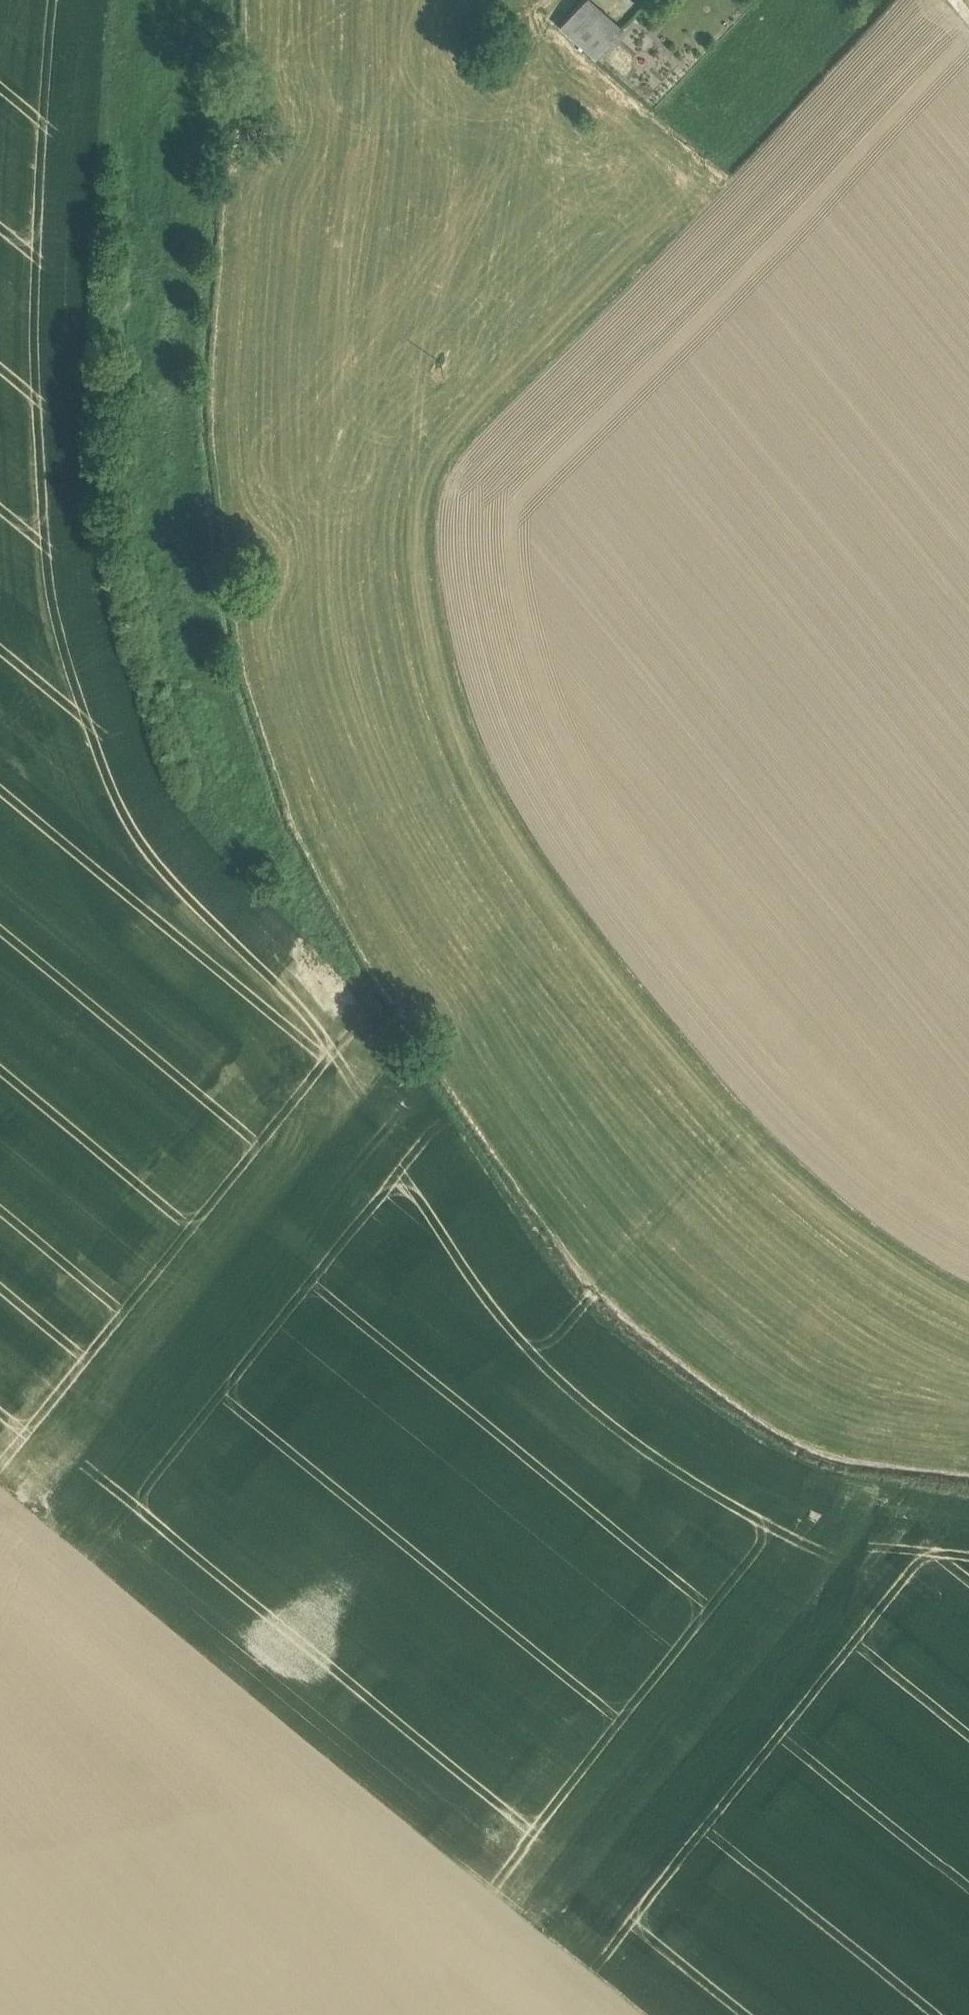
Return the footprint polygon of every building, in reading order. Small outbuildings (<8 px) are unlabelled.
[(594,0),(583,0),(560,25),(596,57),(624,26),(594,0)]
